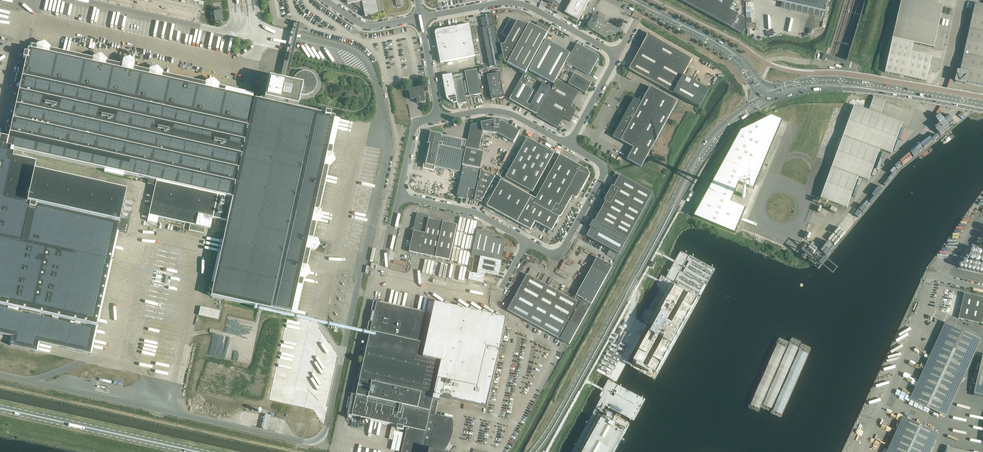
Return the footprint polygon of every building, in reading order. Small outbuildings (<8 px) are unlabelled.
[(348,4),(352,3),(364,11),(365,17),(380,14),(377,0),(347,0),(348,4)] [(578,21),(589,0),(572,0),(565,13),(578,21)] [(742,34),(745,29),(745,18),(730,10),(732,6),(735,0),(679,0),(742,34)] [(825,13),(825,12),(828,0),(775,0),(774,1),(825,13)] [(926,82),(932,57),(911,53),(913,44),(934,48),(943,6),(923,2),(923,0),(901,0),(885,73),(926,82)] [(982,86),(982,5),(975,4),(958,80),(982,86)] [(214,20),(215,23),(223,21),(221,11),(213,12),(214,15),(211,15),(211,20),(214,20)] [(482,28),(488,58),(490,68),(501,65),(494,26),(493,24),(494,24),(492,14),(487,14),(487,17),(480,18),(482,26),(483,28),(482,28)] [(589,29),(604,37),(620,32),(622,30),(593,14),(588,24),(587,25),(588,28),(589,28),(589,29)] [(504,62),(507,64),(525,74),(547,34),(549,29),(538,23),(536,27),(529,24),(528,27),(518,21),(504,45),(501,45),(504,62)] [(298,30),(303,31),(304,26),(302,24),(298,23),(296,23),(296,26),(293,25),(293,27),(295,28),(295,29),(298,30)] [(435,32),(436,36),(440,60),(440,63),(475,56),(469,24),(467,25),(467,26),(457,28),(456,28),(456,27),(453,27),(451,28),(440,30),(437,30),(436,31),(435,32)] [(298,30),(295,29),(283,81),(285,81),(287,81),(298,30)] [(645,41),(629,69),(699,108),(709,90),(683,76),(692,59),(655,38),(650,36),(650,37),(648,37),(647,37),(645,41)] [(570,53),(560,48),(546,40),(529,70),(553,84),(570,53)] [(566,63),(589,76),(599,58),(598,55),(577,44),(566,63)] [(12,337),(10,345),(36,351),(38,342),(90,354),(117,231),(127,233),(129,222),(119,219),(125,193),(34,172),(36,164),(12,158),(14,150),(104,170),(104,172),(123,176),(124,174),(156,181),(147,222),(157,224),(158,218),(190,225),(188,231),(204,234),(205,228),(210,229),(212,218),(227,221),(220,254),(217,253),(211,282),(213,282),(210,296),(254,306),(257,307),(281,312),(280,315),(286,316),(286,313),(291,314),(291,313),(294,314),(300,287),(297,287),(298,285),(300,286),(306,259),(304,258),(304,257),(307,257),(308,253),(308,250),(314,251),(318,247),(319,245),(317,240),(311,238),(312,231),(310,230),(310,229),(313,229),(319,203),(316,202),(316,201),(319,201),(325,175),(322,174),(323,172),(325,173),(331,147),(328,146),(329,144),(331,145),(337,119),(337,118),(334,118),(334,117),(330,116),(331,113),(325,111),(324,114),(307,111),(283,105),(283,104),(297,107),(299,100),(300,95),(303,95),(306,95),(308,95),(311,94),(314,91),(315,88),(316,85),(316,81),(315,78),(313,75),(311,73),(310,72),(308,72),(307,72),(305,71),(304,71),(302,71),(300,72),(299,72),(298,73),(297,74),(295,75),(294,78),(293,80),(292,83),(287,81),(285,81),(283,81),(269,77),(264,98),(264,97),(264,96),(263,96),(261,95),(260,97),(260,96),(256,99),(252,99),(253,95),(227,89),(226,92),(224,92),(225,89),(198,83),(198,86),(196,85),(197,83),(170,77),(170,80),(168,79),(169,77),(142,71),(142,73),(140,73),(141,70),(137,70),(133,69),(134,63),(130,59),(128,58),(123,60),(122,66),(118,65),(114,65),(114,67),(112,67),(113,64),(86,58),(85,61),(84,61),(84,58),(58,52),(57,55),(56,54),(56,52),(30,46),(29,49),(28,49),(27,53),(24,53),(23,58),(26,59),(6,148),(0,147),(0,334),(12,337)] [(845,67),(850,68),(850,66),(852,62),(848,61),(847,61),(844,60),(843,59),(842,59),(841,59),(840,59),(839,58),(838,58),(837,57),(835,57),(834,57),(833,56),(831,56),(829,55),(828,55),(825,54),(823,60),(826,61),(827,59),(846,65),(845,67)] [(465,72),(469,96),(481,94),(477,70),(465,72)] [(487,76),(491,100),(504,98),(500,73),(487,76)] [(568,84),(586,93),(592,83),(574,73),(568,84)] [(442,76),(444,86),(454,84),(452,74),(442,76)] [(509,100),(524,108),(534,91),(526,86),(531,77),(524,74),(509,100)] [(453,80),(458,105),(467,103),(462,78),(453,80)] [(549,94),(571,106),(579,92),(557,80),(549,94)] [(444,86),(446,96),(456,94),(454,84),(444,86)] [(528,110),(537,115),(551,89),(542,84),(528,110)] [(416,99),(417,104),(425,102),(425,101),(423,87),(409,89),(411,100),(416,99)] [(613,137),(633,148),(627,160),(641,168),(677,102),(663,94),(650,87),(642,102),(634,98),(623,117),(624,119),(622,121),(621,123),(622,123),(620,125),(619,126),(613,137)] [(456,94),(446,96),(447,99),(454,104),(457,103),(457,104),(457,105),(458,105),(456,94)] [(577,110),(549,95),(542,107),(563,118),(570,122),(577,110)] [(820,199),(847,208),(858,177),(868,181),(880,150),(891,154),(902,123),(880,115),(886,101),(874,97),(869,111),(854,106),(820,199)] [(563,118),(542,107),(537,117),(557,128),(563,118)] [(840,111),(836,121),(840,122),(842,118),(845,119),(847,113),(840,111)] [(941,114),(930,121),(932,123),(926,128),(934,139),(951,128),(941,114)] [(693,216),(735,233),(745,208),(730,202),(738,182),(754,189),(782,121),(771,116),(740,131),(693,216)] [(489,119),(487,120),(487,122),(471,125),(466,149),(479,151),(483,132),(498,134),(514,143),(520,132),(507,125),(508,123),(506,122),(504,121),(502,121),(500,120),(496,120),(493,120),(491,119),(489,119)] [(423,168),(434,171),(435,167),(459,172),(466,140),(431,133),(423,168)] [(527,138),(505,177),(532,192),(554,153),(527,138)] [(462,165),(479,169),(482,152),(479,151),(466,149),(462,165)] [(535,222),(552,231),(560,217),(561,216),(572,196),(575,198),(577,198),(589,175),(588,170),(560,155),(536,199),(501,180),(487,206),(530,230),(535,222)] [(457,196),(460,197),(463,198),(464,197),(464,198),(467,198),(469,189),(475,190),(479,170),(463,167),(457,196)] [(475,200),(481,202),(495,176),(481,171),(475,200)] [(612,186),(608,193),(642,212),(653,193),(620,175),(614,187),(612,186)] [(606,202),(602,208),(635,226),(642,212),(608,193),(604,201),(606,202)] [(602,208),(595,222),(606,228),(609,229),(627,239),(635,226),(602,208)] [(409,252),(450,261),(457,225),(429,219),(429,216),(417,213),(414,228),(413,234),(412,235),(412,237),(409,252)] [(591,223),(587,230),(595,234),(596,235),(593,240),(618,254),(619,254),(625,242),(607,232),(609,229),(606,228),(604,231),(599,228),(597,227),(591,223)] [(487,258),(491,238),(492,233),(477,230),(472,255),(487,258)] [(495,239),(490,259),(501,261),(506,241),(495,239)] [(485,273),(498,276),(501,261),(481,257),(478,271),(485,273)] [(517,293),(507,311),(569,345),(589,309),(591,305),(612,266),(597,258),(576,295),(576,296),(572,299),(571,299),(567,297),(561,293),(546,285),(539,281),(527,275),(525,278),(522,285),(517,293)] [(478,271),(477,274),(470,273),(468,280),(483,283),(485,276),(484,276),(485,273),(478,271)] [(676,285),(630,367),(654,381),(701,298),(676,285)] [(948,294),(945,311),(952,313),(952,312),(960,315),(959,319),(982,324),(982,323),(982,298),(965,294),(964,298),(955,296),(957,290),(948,288),(933,285),(930,297),(936,298),(937,292),(948,294)] [(364,345),(364,346),(367,346),(360,379),(355,378),(347,415),(352,416),(353,416),(383,422),(382,424),(387,425),(387,423),(398,426),(397,429),(403,430),(404,427),(407,428),(402,451),(439,451),(439,450),(441,451),(442,447),(440,447),(440,445),(446,446),(448,441),(450,436),(451,431),(452,426),(451,420),(441,418),(441,417),(437,417),(435,417),(438,401),(440,401),(441,397),(464,402),(487,407),(507,318),(502,318),(503,316),(497,312),(494,316),(490,315),(490,313),(484,309),(481,313),(477,312),(477,310),(471,306),(468,310),(464,309),(465,307),(459,304),(456,307),(452,306),(452,305),(446,301),(443,304),(429,301),(426,313),(374,302),(369,321),(368,327),(365,339),(364,345)] [(363,335),(364,330),(291,314),(286,313),(286,316),(280,315),(281,312),(254,306),(253,310),(363,335)] [(200,307),(199,315),(219,318),(220,310),(200,307)] [(911,400),(918,403),(947,417),(982,339),(946,323),(911,400)] [(982,363),(975,394),(982,396),(982,357),(982,363)] [(605,413),(583,451),(615,451),(629,427),(605,413)] [(939,434),(903,417),(887,451),(930,451),(939,434)]
